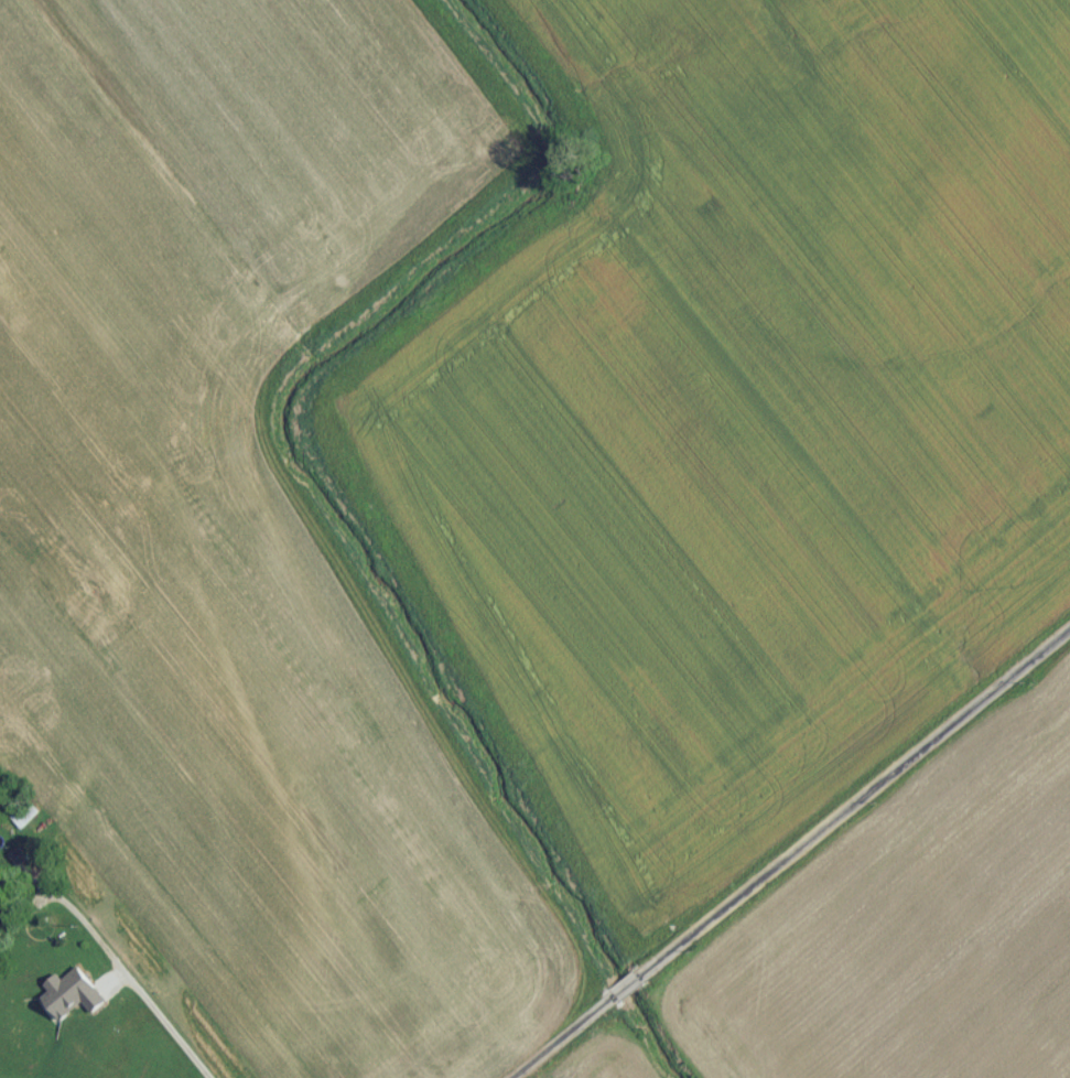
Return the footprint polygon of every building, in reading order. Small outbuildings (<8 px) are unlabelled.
[(34,822),(21,811),(10,824),(23,835),(34,822)]
